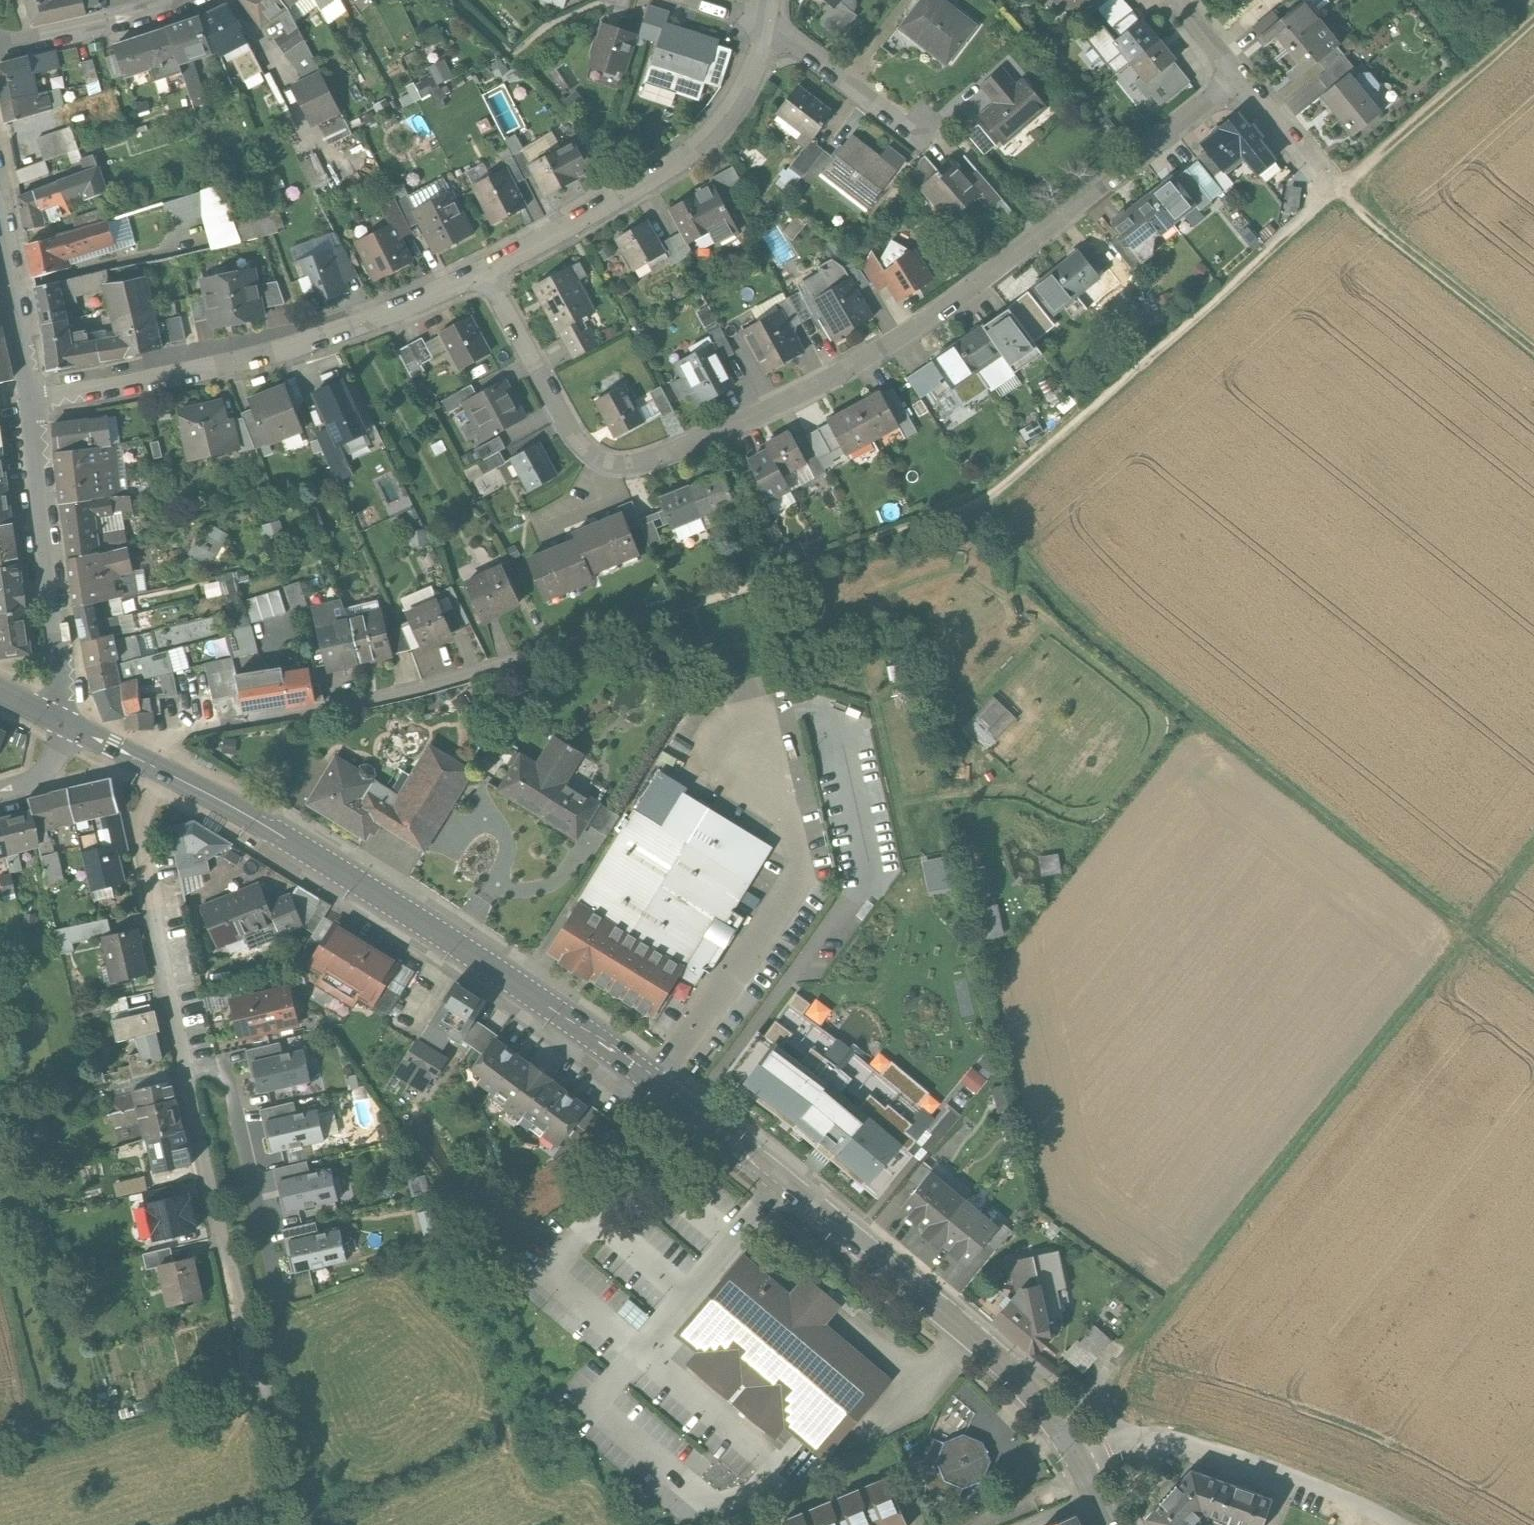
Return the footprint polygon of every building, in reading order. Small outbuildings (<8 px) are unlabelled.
[(33,27),(87,15),(86,8),(83,0),(26,0),(33,27)] [(281,0),(242,0),(262,28),(280,15),(288,10),(281,0)] [(288,10),(288,9),(300,0),(281,0),(288,10)] [(320,10),(333,0),(315,0),(320,10)] [(945,0),(921,0),(899,27),(917,41),(918,40),(946,62),(962,43),(964,45),(978,26),(945,0)] [(1097,12),(1099,10),(1110,0),(1086,0),(1097,12)] [(1120,0),(1110,0),(1099,10),(1114,29),(1108,34),(1115,43),(1140,23),(1133,13),(1120,0)] [(1260,38),(1278,60),(1321,24),(1314,16),(1330,3),(1327,0),(1307,0),(1281,22),(1262,37),(1260,38)] [(227,6),(205,18),(218,51),(221,58),(225,56),(233,51),(237,58),(251,50),(227,6)] [(298,28),(288,9),(288,10),(280,15),(291,32),(298,28)] [(670,13),(657,9),(650,32),(661,36),(664,28),(665,28),(670,13)] [(1273,12),(1254,28),(1262,37),(1281,22),(1273,12)] [(205,18),(168,30),(179,64),(192,60),(218,51),(205,18)] [(1140,23),(1115,43),(1117,45),(1100,58),(1115,77),(1132,63),(1158,42),(1142,22),(1140,23)] [(1321,24),(1278,60),(1295,81),(1319,63),(1337,48),(1339,46),(1321,24)] [(636,36),(604,26),(591,66),(622,77),(636,36)] [(304,40),(298,28),(291,32),(276,43),(293,66),(311,55),(304,40)] [(665,28),(664,28),(661,36),(651,68),(651,69),(646,82),(676,92),(698,100),(704,82),(719,87),(727,63),(713,59),(717,48),(719,42),(696,35),(695,38),(665,28)] [(168,30),(141,39),(151,69),(156,82),(166,78),(167,82),(183,77),(179,64),(168,30)] [(141,39),(115,48),(117,55),(125,78),(151,69),(141,39)] [(1158,42),(1132,63),(1144,78),(1135,85),(1147,100),(1151,98),(1162,89),(1154,79),(1172,64),(1174,62),(1158,42)] [(717,48),(713,59),(727,63),(730,52),(717,48)] [(1337,48),(1319,63),(1326,72),(1344,58),(1337,48)] [(263,72),(251,50),(237,58),(232,61),(243,82),(263,72)] [(55,51),(49,53),(53,70),(59,69),(55,51)] [(237,58),(233,51),(225,56),(228,63),(232,61),(237,58)] [(49,53),(38,56),(41,73),(53,70),(49,53)] [(125,78),(117,55),(106,59),(113,81),(125,78)] [(321,73),(311,55),(293,66),(305,82),(321,73)] [(38,56),(29,58),(33,74),(41,73),(38,56)] [(0,66),(0,91),(2,103),(36,96),(35,92),(37,92),(33,74),(29,58),(0,66)] [(434,64),(442,82),(458,76),(450,58),(434,64)] [(1326,72),(1319,78),(1330,92),(1356,71),(1344,58),(1326,72)] [(93,60),(81,63),(87,85),(99,83),(93,60)] [(205,97),(192,60),(179,64),(183,77),(191,101),(199,99),(205,97)] [(1172,64),(1154,79),(1162,89),(1180,74),(1172,64)] [(999,69),(980,85),(988,95),(1007,79),(999,69)] [(1330,92),(1323,98),(1354,136),(1379,115),(1370,104),(1376,98),(1380,87),(1370,74),(1358,74),(1356,71),(1330,92)] [(305,82),(293,88),(312,126),(317,123),(341,111),(321,73),(305,82)] [(1400,98),(1390,85),(1384,89),(1371,73),(1370,74),(1380,87),(1376,98),(1370,104),(1379,115),(1400,98)] [(1162,89),(1151,98),(1159,108),(1189,84),(1180,74),(1162,89)] [(1014,88),(1007,79),(988,95),(995,104),(980,117),(1003,145),(1045,109),(1022,81),(1014,88)] [(832,114),(797,88),(778,114),(812,140),(832,114)] [(36,96),(2,103),(6,124),(51,110),(62,106),(59,90),(47,93),(47,94),(36,96)] [(199,99),(191,101),(195,111),(202,108),(201,103),(199,99)] [(353,135),(341,111),(317,123),(330,147),(353,135)] [(1273,157),(1240,117),(1233,123),(1231,121),(1222,128),(1244,155),(1243,155),(1256,171),(1273,157)] [(81,124),(36,139),(44,162),(47,161),(79,150),(90,146),(81,124)] [(1244,155),(1222,128),(1201,145),(1206,152),(1221,170),(1223,172),(1243,155),(1244,155)] [(879,158),(852,137),(852,136),(851,135),(833,158),(824,169),(825,170),(870,205),(905,160),(887,147),(879,158)] [(531,165),(530,165),(535,174),(545,195),(586,175),(588,179),(596,175),(585,153),(580,155),(574,143),(531,165)] [(808,143),(790,167),(803,178),(808,171),(822,154),(808,143)] [(90,146),(79,150),(80,154),(91,151),(90,146)] [(822,154),(808,171),(818,179),(825,170),(824,169),(833,158),(824,151),(822,154)] [(531,165),(525,152),(513,158),(524,179),(535,174),(530,165),(531,165)] [(1221,170),(1206,152),(1197,160),(1212,178),(1221,170)] [(94,155),(82,160),(86,172),(98,167),(94,155)] [(331,183),(316,155),(299,163),(314,192),(331,183)] [(524,179),(513,158),(502,164),(506,170),(505,171),(512,186),(524,179)] [(44,162),(17,172),(21,184),(51,173),(47,161),(44,162)] [(979,196),(954,166),(941,177),(938,173),(924,185),(952,219),(979,196)] [(86,172),(59,182),(67,203),(68,202),(84,195),(86,201),(107,192),(98,167),(86,172)] [(732,168),(722,174),(733,194),(743,189),(732,168)] [(505,171),(473,187),(493,225),(524,209),(512,186),(505,171)] [(1199,192),(1184,173),(1175,181),(1190,200),(1199,192)] [(733,194),(722,174),(710,180),(714,188),(724,205),(735,199),(733,194)] [(1172,178),(1149,196),(1169,221),(1181,212),(1184,215),(1195,206),(1190,200),(1175,181),(1172,178)] [(67,203),(59,182),(35,191),(42,212),(45,223),(71,213),(71,212),(68,204),(68,202),(67,203)] [(143,186),(126,192),(132,210),(149,203),(143,186)] [(234,223),(220,186),(162,204),(165,213),(172,211),(175,220),(194,221),(204,217),(213,249),(242,242),(234,223)] [(1303,189),(1284,186),(1280,212),(1296,214),(1298,212),(1300,206),(1303,189)] [(714,188),(670,211),(680,232),(688,246),(689,246),(709,235),(715,245),(739,233),(724,205),(714,188)] [(42,212),(35,191),(19,197),(25,232),(46,226),(45,223),(42,212)] [(416,211),(414,212),(420,222),(436,254),(471,236),(450,194),(416,211)] [(1169,221),(1149,196),(1127,214),(1125,215),(1148,244),(1149,242),(1159,235),(1156,232),(1169,221)] [(409,198),(397,205),(409,228),(420,222),(414,212),(416,211),(409,198)] [(100,199),(85,205),(88,214),(103,207),(100,199)] [(76,201),(68,204),(71,212),(79,209),(76,201)] [(395,201),(380,209),(390,228),(392,228),(398,240),(411,233),(409,228),(397,205),(395,201)] [(109,221),(103,207),(88,214),(73,220),(76,232),(104,224),(104,223),(109,221)] [(1148,244),(1125,215),(1127,214),(1124,210),(1112,220),(1111,226),(1119,236),(1142,265),(1151,257),(1153,247),(1149,242),(1148,244)] [(278,211),(234,223),(242,242),(278,233),(277,230),(284,227),(278,211)] [(127,215),(109,221),(116,242),(69,259),(72,269),(136,246),(127,215)] [(76,232),(28,245),(34,277),(46,274),(46,275),(72,269),(69,259),(116,242),(109,221),(104,223),(104,224),(76,232)] [(647,222),(617,240),(635,270),(647,263),(650,268),(666,258),(668,257),(660,244),(647,222)] [(390,228),(357,246),(375,281),(410,263),(398,240),(392,228),(390,228)] [(688,246),(680,232),(670,237),(683,259),(693,253),(689,246),(688,246)] [(1142,265),(1119,236),(1111,243),(1133,272),(1142,265)] [(683,259),(670,237),(660,244),(668,257),(666,258),(671,266),(683,259)] [(912,253),(891,241),(879,265),(884,273),(883,274),(889,285),(899,300),(931,280),(913,252),(912,253)] [(343,248),(332,252),(338,267),(340,267),(342,273),(354,268),(343,248)] [(1115,279),(1091,248),(1081,255),(1098,278),(1106,287),(1115,279)] [(332,252),(296,264),(310,305),(349,292),(342,273),(340,267),(338,267),(332,252)] [(871,253),(862,269),(877,293),(889,285),(883,274),(884,273),(879,265),(871,253)] [(1081,255),(1078,253),(1056,271),(1076,296),(1098,278),(1081,255)] [(869,283),(853,262),(843,268),(849,279),(856,291),(869,283)] [(579,263),(536,286),(570,347),(593,335),(584,318),(594,312),(578,282),(587,277),(579,263)] [(254,271),(229,276),(238,323),(263,318),(262,310),(257,287),(254,271)] [(1076,296),(1056,271),(1032,290),(1034,293),(1049,311),(1052,315),(1076,296)] [(102,272),(36,288),(43,325),(66,322),(63,306),(73,303),(76,298),(75,295),(106,287),(102,272)] [(229,276),(203,281),(206,296),(211,320),(212,328),(238,323),(229,276)] [(146,279),(106,287),(114,319),(152,308),(152,306),(146,279)] [(849,279),(815,299),(823,313),(819,315),(817,311),(812,314),(812,315),(809,317),(817,330),(821,328),(830,342),(871,318),(855,291),(856,291),(849,279)] [(278,283),(257,287),(262,310),(286,305),(278,283)] [(801,293),(788,299),(800,322),(809,317),(812,315),(812,314),(801,293)] [(1049,311),(1034,293),(1024,301),(1039,319),(1049,311)] [(206,296),(190,300),(195,323),(211,320),(206,296)] [(788,299),(776,306),(780,312),(788,328),(800,322),(788,299)] [(175,302),(152,306),(152,308),(155,319),(178,314),(175,302)] [(152,308),(114,319),(118,337),(103,341),(104,342),(88,345),(86,335),(68,337),(66,322),(43,325),(48,372),(123,358),(162,349),(161,345),(156,324),(155,319),(152,308)] [(1008,310),(983,327),(1013,373),(1014,374),(1042,354),(1008,310)] [(788,328),(780,312),(743,331),(766,374),(801,355),(788,329),(788,328)] [(181,318),(156,324),(161,345),(186,339),(181,318)] [(471,319),(442,334),(461,369),(490,353),(471,319)] [(735,354),(720,327),(709,333),(724,360),(735,354)] [(983,327),(958,344),(989,390),(1013,373),(983,327)] [(593,335),(570,347),(576,358),(599,346),(593,335)] [(11,380),(1,336),(0,336),(0,383),(11,380)] [(433,359),(423,339),(412,345),(422,365),(433,359)] [(734,387),(709,341),(691,350),(697,360),(681,368),(686,377),(693,390),(690,392),(690,393),(697,406),(734,387)] [(989,390),(958,344),(933,361),(944,378),(964,406),(989,390)] [(412,345),(398,352),(412,378),(425,371),(422,365),(412,345)] [(933,361),(907,378),(920,399),(942,385),(940,381),(944,378),(933,361)] [(686,377),(673,383),(680,398),(690,393),(690,392),(693,390),(686,377)] [(0,383),(0,393),(13,391),(11,380),(0,383)] [(342,382),(314,395),(331,430),(338,445),(365,432),(342,382)] [(471,401),(464,404),(465,405),(483,440),(525,418),(506,382),(471,401)] [(287,386),(250,400),(253,409),(263,434),(267,444),(304,429),(287,386)] [(642,425),(623,388),(597,401),(616,438),(642,425)] [(663,388),(650,394),(661,415),(662,415),(664,418),(675,412),(663,388)] [(465,390),(444,401),(450,413),(465,405),(464,404),(471,401),(465,390)] [(892,391),(882,397),(893,418),(904,412),(892,391)] [(882,397),(880,393),(855,407),(870,436),(883,429),(885,432),(897,426),(893,418),(882,397)] [(222,403),(181,412),(190,453),(205,450),(206,456),(238,449),(233,426),(232,421),(226,422),(222,403)] [(870,436),(855,407),(827,422),(829,425),(840,446),(845,454),(857,448),(855,444),(870,436)] [(253,409),(242,414),(245,424),(251,439),(263,434),(253,409)] [(109,418),(90,421),(90,422),(91,444),(91,449),(108,447),(110,446),(109,418)] [(90,422),(54,426),(56,448),(91,444),(90,422)] [(245,424),(233,426),(238,449),(239,452),(255,448),(251,439),(245,424)] [(840,446),(829,425),(818,431),(829,452),(840,446)] [(338,445),(331,430),(318,436),(323,450),(330,464),(344,457),(338,445)] [(793,439),(790,433),(766,445),(769,451),(782,476),(806,463),(805,461),(793,439)] [(817,455),(805,433),(793,439),(805,461),(817,455)] [(500,437),(475,450),(481,462),(506,449),(500,437)] [(110,446),(108,447),(110,458),(122,457),(122,460),(136,458),(135,451),(130,452),(129,442),(110,446)] [(540,445),(514,459),(531,491),(557,477),(540,445)] [(91,449),(87,449),(92,500),(110,497),(115,497),(110,458),(108,447),(91,449)] [(87,449),(57,453),(62,504),(92,500),(87,449)] [(782,476),(769,451),(750,462),(758,480),(767,502),(790,489),(782,476)] [(723,474),(690,487),(702,517),(735,503),(723,474)] [(767,502),(758,480),(746,485),(759,513),(770,508),(767,502)] [(8,519),(4,487),(0,488),(0,520),(8,519)] [(690,487),(661,499),(673,528),(702,517),(690,487)] [(110,497),(92,500),(94,518),(112,515),(110,497)] [(115,497),(110,497),(112,515),(132,511),(130,498),(115,497)] [(92,500),(62,504),(69,559),(98,552),(94,518),(92,500)] [(632,503),(619,508),(622,516),(623,515),(629,531),(641,526),(632,503)] [(622,516),(575,535),(577,541),(591,574),(639,555),(629,531),(623,515),(622,516)] [(0,520),(0,566),(15,564),(13,545),(12,545),(8,519),(0,520)] [(140,521),(133,522),(135,531),(139,530),(141,530),(140,521)] [(653,522),(641,526),(650,549),(662,544),(653,522)] [(135,531),(128,533),(130,547),(143,543),(139,530),(135,531)] [(143,543),(130,547),(132,555),(134,565),(155,560),(149,541),(143,543)] [(591,574),(577,541),(529,561),(545,600),(593,581),(591,574)] [(130,547),(108,552),(109,559),(132,555),(130,547)] [(108,552),(69,562),(75,608),(76,608),(96,602),(98,602),(95,580),(94,574),(109,571),(109,559),(108,552)] [(22,610),(15,564),(0,566),(0,613),(22,610)] [(503,568),(466,585),(482,618),(496,611),(497,613),(520,603),(503,568)] [(128,574),(119,575),(124,596),(124,598),(135,598),(142,596),(140,585),(139,580),(130,582),(128,574)] [(119,575),(95,580),(98,602),(108,600),(124,596),(119,575)] [(167,580),(140,585),(142,596),(157,593),(170,590),(167,580)] [(300,583),(284,588),(292,611),(308,606),(300,583)] [(98,602),(96,602),(99,621),(111,619),(112,619),(108,600),(98,602)] [(96,602),(76,608),(82,642),(102,637),(99,621),(96,602)] [(439,603),(409,615),(421,646),(452,634),(444,616),(439,603)] [(28,654),(22,610),(0,613),(0,658),(28,654)] [(455,611),(444,616),(452,634),(462,629),(455,611)] [(381,614),(350,621),(351,624),(361,663),(390,657),(385,632),(381,614)] [(111,619),(99,621),(102,637),(112,635),(114,634),(111,619)] [(350,621),(319,628),(328,671),(361,663),(351,624),(350,621)] [(400,629),(385,632),(390,657),(410,652),(400,629)] [(102,637),(82,642),(87,667),(114,662),(119,660),(118,655),(114,641),(112,635),(102,637)] [(127,637),(114,641),(118,655),(131,651),(127,637)] [(118,682),(109,684),(110,689),(94,692),(105,720),(126,717),(121,686),(136,682),(137,681),(161,676),(172,674),(167,653),(115,666),(118,682)] [(220,672),(208,675),(213,700),(241,694),(236,675),(233,659),(218,663),(220,672)] [(114,662),(87,667),(94,692),(110,689),(109,684),(118,682),(115,666),(114,662)] [(282,668),(236,675),(241,694),(245,711),(287,704),(283,674),(282,668)] [(308,670),(283,674),(287,704),(288,708),(313,705),(308,670)] [(320,687),(313,670),(308,670),(313,705),(325,703),(320,687)] [(172,674),(161,676),(166,698),(177,696),(172,674)] [(136,682),(121,686),(126,717),(142,713),(140,700),(137,681),(136,682)] [(158,697),(140,700),(142,713),(160,710),(158,697)] [(142,713),(126,717),(128,730),(152,728),(153,715),(160,713),(160,710),(142,713)] [(552,737),(534,765),(514,752),(511,756),(517,760),(498,790),(576,840),(586,825),(598,805),(563,783),(581,756),(552,737)] [(430,746),(399,797),(400,797),(382,825),(425,851),(473,772),(430,746)] [(634,814),(580,903),(684,966),(678,975),(694,985),(720,944),(721,945),(731,929),(723,924),(769,849),(683,796),(662,831),(662,830),(688,787),(660,770),(634,814)] [(366,796),(328,773),(310,802),(348,825),(349,826),(367,797),(366,796)] [(112,779),(69,789),(76,822),(75,822),(78,835),(95,831),(123,825),(112,779)] [(399,797),(374,781),(366,796),(367,797),(349,826),(348,825),(346,827),(364,838),(370,827),(377,831),(381,825),(382,825),(400,797),(399,797)] [(69,789),(51,793),(60,826),(75,822),(76,822),(69,789)] [(51,793),(26,799),(29,811),(34,832),(60,826),(51,793)] [(598,805),(586,825),(607,838),(619,818),(598,805)] [(0,819),(0,829),(6,855),(17,853),(16,851),(37,845),(34,832),(29,811),(0,819)] [(197,823),(170,828),(175,851),(199,846),(213,843),(217,835),(197,823)] [(123,825),(95,831),(97,838),(80,843),(81,847),(96,843),(97,848),(116,844),(119,855),(129,852),(123,825)] [(116,844),(97,848),(96,843),(81,847),(92,889),(126,880),(119,855),(116,844)] [(17,853),(6,855),(10,872),(21,870),(17,853)] [(0,877),(0,889),(1,894),(14,891),(11,875),(0,877)] [(261,885),(216,903),(215,901),(200,907),(216,948),(245,936),(250,948),(280,935),(279,933),(275,924),(276,924),(269,905),(261,885)] [(321,899),(298,886),(292,896),(303,924),(311,912),(321,899)] [(292,896),(269,905),(276,924),(275,924),(279,933),(303,924),(292,896)] [(321,899),(311,912),(322,919),(330,905),(321,899)] [(652,1017),(678,975),(684,966),(580,903),(549,953),(560,960),(559,962),(590,981),(591,979),(652,1017)] [(108,919),(56,930),(61,952),(75,950),(73,943),(103,936),(111,935),(108,919)] [(399,962),(336,923),(322,945),(309,968),(310,968),(324,977),(318,987),(350,1007),(357,996),(371,1005),(372,1006),(385,984),(390,977),(399,962)] [(111,935),(103,936),(110,965),(102,966),(106,983),(147,975),(136,930),(111,935)] [(311,938),(295,964),(308,972),(310,968),(309,968),(322,945),(311,938)] [(456,982),(431,1022),(452,1036),(462,1041),(474,1021),(475,1020),(486,1002),(475,995),(475,994),(467,989),(467,990),(456,982)] [(402,994),(385,984),(372,1006),(371,1005),(369,1009),(382,1016),(389,1015),(402,994)] [(287,990),(235,1002),(243,1037),(295,1025),(287,990)] [(798,1132),(878,1198),(914,1156),(908,1151),(934,1121),(803,1015),(811,1005),(797,995),(765,1037),(758,1032),(725,1077),(798,1132)] [(128,996),(74,1008),(77,1021),(108,1015),(108,1014),(131,1009),(128,996)] [(131,1009),(108,1014),(108,1015),(114,1042),(136,1037),(140,1054),(129,1057),(131,1066),(119,1069),(122,1080),(131,1078),(165,1071),(162,1058),(164,1058),(158,1030),(159,1030),(155,1010),(152,1010),(151,1004),(131,1009)] [(485,1026),(475,1020),(474,1021),(462,1041),(472,1047),(485,1026)] [(431,1022),(396,1077),(420,1092),(429,1076),(433,1078),(444,1059),(439,1056),(451,1037),(460,1043),(462,1041),(452,1036),(431,1022)] [(499,1037),(485,1026),(472,1047),(483,1055),(495,1039),(496,1040),(499,1037)] [(553,1078),(532,1063),(531,1065),(496,1040),(495,1039),(483,1055),(473,1069),(484,1077),(480,1082),(493,1092),(490,1095),(522,1119),(520,1121),(541,1137),(543,1134),(558,1146),(575,1123),(587,1107),(586,1106),(551,1081),(553,1078)] [(304,1049),(250,1063),(258,1092),(312,1078),(304,1049)] [(122,1080),(113,1082),(117,1095),(112,1096),(113,1099),(134,1093),(134,1090),(131,1078),(122,1080)] [(172,1082),(134,1090),(134,1093),(137,1107),(176,1099),(172,1082)] [(113,1099),(111,1099),(114,1112),(123,1110),(137,1107),(134,1093),(113,1099)] [(319,1097),(301,1098),(301,1109),(320,1108),(319,1097)] [(176,1099),(137,1107),(140,1119),(145,1138),(150,1137),(183,1130),(176,1099)] [(587,1107),(575,1123),(593,1136),(613,1122),(588,1103),(586,1106),(587,1107)] [(137,1107),(123,1110),(127,1123),(140,1119),(137,1107)] [(114,1112),(110,1113),(113,1126),(127,1123),(123,1110),(114,1112)] [(317,1111),(265,1124),(272,1151),(324,1138),(317,1111)] [(183,1130),(150,1137),(157,1170),(167,1168),(169,1174),(177,1172),(175,1167),(191,1163),(183,1130)] [(128,1143),(116,1147),(118,1158),(131,1154),(128,1143)] [(924,1161),(909,1180),(918,1188),(931,1172),(933,1169),(924,1161)] [(331,1170),(280,1182),(287,1210),(337,1198),(331,1170)] [(999,1228),(931,1172),(918,1188),(900,1209),(909,1216),(908,1218),(917,1226),(918,1224),(926,1230),(922,1235),(939,1249),(943,1244),(951,1250),(949,1252),(959,1259),(960,1258),(969,1265),(986,1243),(999,1228)] [(174,1186),(144,1193),(147,1204),(176,1197),(174,1186)] [(176,1197),(147,1204),(155,1239),(196,1230),(188,1195),(176,1197)] [(999,1228),(986,1243),(996,1251),(1012,1231),(1003,1223),(999,1228)] [(341,1231),(290,1243),(296,1271),(347,1259),(341,1231)] [(165,1249),(143,1254),(147,1270),(161,1267),(160,1266),(169,1264),(165,1249)] [(1042,1256),(1033,1258),(1037,1276),(1046,1274),(1042,1256)] [(169,1264),(160,1266),(161,1267),(170,1305),(201,1298),(193,1258),(169,1264)] [(807,1279),(790,1298),(743,1258),(723,1282),(731,1288),(686,1341),(700,1352),(689,1365),(774,1437),(785,1424),(824,1457),(888,1381),(822,1325),(838,1306),(807,1279)] [(1033,1258),(1011,1262),(1017,1290),(1022,1289),(1039,1285),(1037,1276),(1033,1258)] [(1046,1274),(1037,1276),(1039,1285),(1041,1293),(1065,1287),(1062,1271),(1046,1274)] [(1039,1285),(1022,1289),(1026,1307),(1021,1308),(1011,1300),(993,1321),(1030,1351),(1030,1352),(1040,1351),(1051,1337),(1041,1293),(1039,1285)] [(624,1311),(642,1327),(654,1314),(636,1298),(624,1311)] [(1096,1325),(1081,1344),(1098,1358),(1114,1339),(1096,1325)] [(982,1444),(964,1436),(946,1444),(934,1438),(925,1460),(918,1463),(931,1492),(937,1489),(959,1498),(964,1486),(982,1479),(989,1461),(982,1444)] [(1176,1486),(1174,1485),(1160,1501),(1162,1502),(1146,1519),(1149,1524),(1192,1524),(1202,1513),(1229,1523),(1228,1524),(1231,1524),(1262,1524),(1272,1498),(1253,1492),(1254,1491),(1237,1485),(1237,1486),(1190,1470),(1176,1486)] [(867,1486),(867,1487),(860,1490),(859,1490),(839,1498),(839,1499),(832,1502),(831,1501),(810,1510),(811,1511),(803,1514),(803,1513),(782,1522),(784,1524),(907,1524),(888,1478),(867,1486)] [(1053,1524),(1080,1524),(1076,1515),(1053,1524)]
